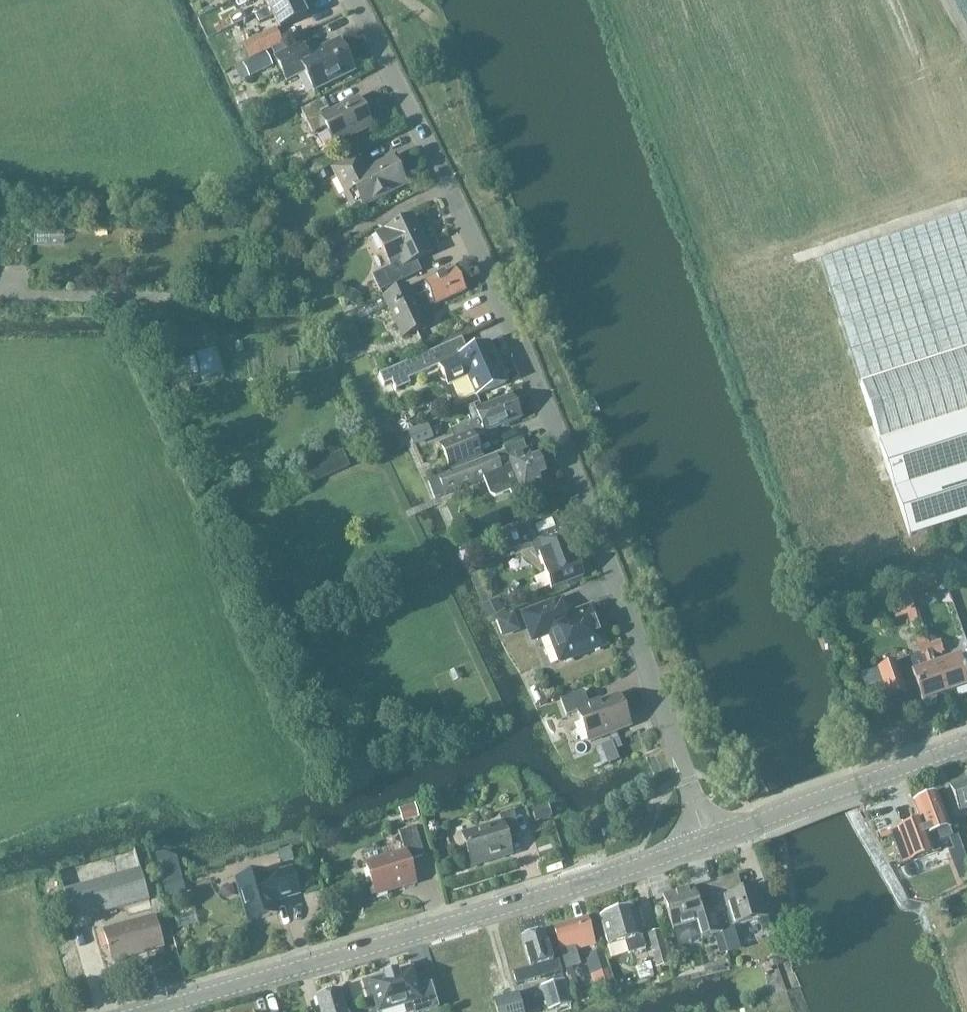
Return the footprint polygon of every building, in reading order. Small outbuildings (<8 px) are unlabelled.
[(298,0),(287,0),(269,9),(269,8),(255,15),(259,23),(273,15),(280,29),(306,16),(298,0)] [(269,8),(269,9),(287,0),(265,0),(269,8)] [(233,26),(245,20),(241,10),(229,16),(233,26)] [(249,59),(282,43),(275,30),(242,46),(249,59)] [(302,45),(273,59),(285,85),(304,76),(312,93),(354,73),(338,40),(307,56),(302,45)] [(248,78),(272,66),(265,53),(241,65),(248,78)] [(323,99),(300,111),(312,135),(324,129),(333,145),(371,126),(357,99),(330,112),(323,99)] [(357,156),(330,170),(350,210),(360,205),(361,208),(409,185),(395,156),(364,171),(357,156)] [(966,416),(966,213),(820,261),(879,444),(966,416)] [(422,239),(412,217),(376,234),(391,267),(383,271),(390,286),(421,272),(415,261),(432,253),(425,238),(422,239)] [(31,244),(58,246),(59,230),(32,229),(31,244)] [(434,305),(465,291),(455,269),(424,283),(425,286),(411,293),(408,287),(383,298),(402,338),(426,327),(417,307),(431,300),(434,305)] [(476,396),(506,383),(493,353),(488,355),(484,346),(458,357),(459,357),(439,366),(448,385),(467,377),(476,396)] [(211,350),(194,354),(202,382),(218,377),(211,350)] [(405,381),(435,368),(429,353),(398,366),(405,381)] [(468,425),(468,424),(450,431),(453,438),(439,444),(449,469),(481,456),(474,438),(521,418),(512,396),(475,410),(479,420),(468,425)] [(879,444),(909,536),(966,518),(966,416),(879,444)] [(467,466),(428,481),(434,498),(474,483),(473,482),(483,478),(489,496),(495,498),(519,489),(522,495),(541,488),(537,478),(544,475),(537,458),(531,461),(527,451),(526,451),(522,441),(503,449),(505,451),(468,467),(467,466)] [(304,488),(349,467),(342,451),(317,462),(315,459),(295,468),(304,488)] [(553,511),(501,531),(510,558),(531,550),(529,545),(539,541),(549,570),(544,572),(551,589),(566,583),(568,587),(582,581),(581,577),(582,576),(576,560),(573,561),(562,532),(561,532),(553,511)] [(916,616),(910,597),(887,605),(892,620),(906,616),(907,619),(916,616)] [(561,601),(523,615),(533,640),(549,634),(560,662),(605,645),(591,608),(567,617),(561,601)] [(513,614),(496,620),(501,633),(518,627),(513,614)] [(896,663),(878,669),(888,699),(917,689),(921,702),(923,702),(927,707),(936,703),(936,697),(945,694),(935,665),(932,656),(929,646),(925,636),(915,640),(918,650),(921,657),(908,661),(907,661),(897,664),(896,663)] [(939,643),(929,646),(932,656),(943,652),(939,643)] [(935,665),(945,694),(966,687),(966,679),(959,657),(935,665)] [(589,742),(630,727),(618,695),(589,706),(583,692),(560,701),(566,716),(577,712),(589,742)] [(950,787),(959,811),(966,808),(966,780),(950,787)] [(915,822),(891,831),(903,865),(939,851),(935,840),(951,835),(949,828),(936,794),(913,802),(919,817),(914,819),(915,821),(915,822)] [(535,823),(551,818),(548,808),(532,813),(535,823)] [(507,840),(521,836),(513,811),(499,816),(501,823),(462,835),(472,867),(488,862),(488,860),(498,857),(498,859),(512,855),(507,840)] [(404,852),(365,864),(375,896),(392,891),(391,889),(401,886),(402,888),(415,884),(408,861),(424,856),(415,828),(399,833),(404,852)] [(291,869),(266,877),(265,872),(235,880),(248,923),(277,914),(274,903),(299,895),(291,869)] [(86,885),(63,892),(72,922),(149,900),(144,885),(140,870),(86,885)] [(707,886),(716,917),(729,914),(733,928),(767,918),(758,887),(742,892),(738,877),(707,886)] [(721,934),(716,917),(707,886),(694,890),(693,889),(662,898),(672,930),(696,923),(701,940),(721,934)] [(787,890),(771,890),(773,920),(789,919),(787,890)] [(624,911),(621,908),(610,912),(609,916),(600,918),(608,947),(625,942),(628,954),(645,949),(633,908),(624,911)] [(112,961),(162,947),(154,918),(104,932),(112,961)] [(575,950),(594,945),(586,918),(553,928),(565,970),(579,966),(575,950)] [(655,968),(671,964),(661,929),(646,934),(655,968)] [(521,937),(530,968),(512,974),(516,985),(561,972),(557,955),(551,957),(543,931),(521,937)] [(369,982),(378,1011),(381,1011),(412,1003),(415,1011),(423,1011),(437,1008),(430,984),(418,988),(412,969),(397,973),(397,972),(393,973),(387,975),(383,976),(384,977),(369,982)] [(488,975),(492,1000),(508,997),(507,987),(512,986),(509,971),(488,975)] [(600,989),(611,986),(607,971),(595,974),(600,989)] [(765,979),(770,992),(791,985),(786,971),(765,979)] [(548,1011),(572,1004),(564,980),(541,987),(548,1011)] [(339,990),(316,996),(320,1011),(346,1011),(339,990)] [(494,1002),(497,1011),(522,1011),(517,995),(494,1002)]
